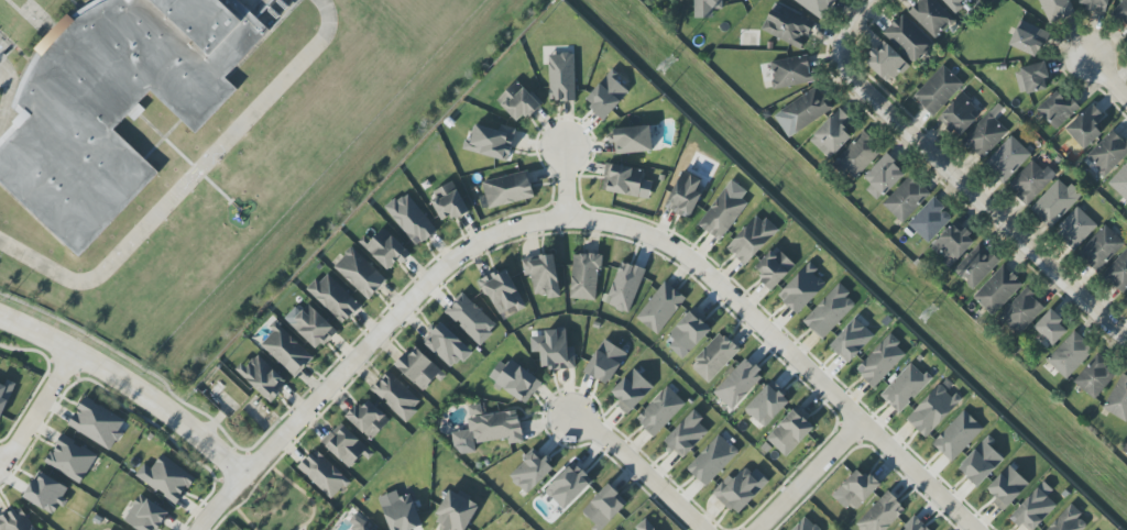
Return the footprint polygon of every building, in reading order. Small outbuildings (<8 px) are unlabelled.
[(80,260),(0,181),(0,150),(31,117),(19,107),(42,58),(78,19),(116,0),(125,0),(130,5),(135,0),(238,0),(270,32),(227,79),(239,91),(196,136),(151,91),(114,131),(161,174),(80,260)] [(713,9),(722,9),(722,0),(694,0),(694,19),(713,18),(713,9)] [(822,20),(836,0),(794,0),(822,20)] [(935,39),(954,19),(934,0),(919,0),(908,12),(935,39)] [(953,12),(966,0),(942,0),(953,12)] [(1050,25),(1075,14),(1069,0),(1039,0),(1050,25)] [(1088,5),(1087,10),(1106,14),(1109,0),(1080,0),(1080,4),(1088,5)] [(1126,25),(1126,0),(1124,0),(1113,12),(1126,25)] [(762,31),(802,49),(815,21),(774,3),(762,31)] [(916,65),(935,44),(902,14),(883,35),(916,65)] [(1009,46),(1038,58),(1049,32),(1019,20),(1009,46)] [(909,65),(887,44),(879,52),(876,49),(864,62),(890,85),(909,65)] [(575,101),(574,54),(549,54),(550,101),(575,101)] [(770,62),(774,89),(813,83),(809,56),(770,62)] [(1019,94),(1049,90),(1045,64),(1015,68),(1019,94)] [(913,96),(932,116),(964,86),(945,66),(913,96)] [(604,119),(631,91),(610,72),(584,100),(604,119)] [(497,100),(519,124),(540,105),(518,81),(497,100)] [(786,137),(832,112),(820,88),(774,113),(786,137)] [(1053,129),(1080,109),(1071,97),(1066,101),(1058,92),(1038,107),(1053,129)] [(938,119),(958,138),(982,113),(961,94),(938,119)] [(1104,116),(1093,104),(1065,129),(1084,150),(1103,133),(1095,124),(1104,116)] [(809,141),(830,160),(851,136),(843,129),(851,119),(839,108),(809,141)] [(961,141),(980,161),(1009,132),(990,112),(961,141)] [(516,129),(501,125),(499,130),(475,125),(472,142),(465,140),(462,150),(509,161),(516,129)] [(613,128),(614,154),(652,152),(651,126),(613,128)] [(855,179),(883,149),(864,131),(836,162),(855,179)] [(1104,177),(1126,155),(1126,145),(1113,131),(1085,157),(1104,177)] [(1031,154),(1011,136),(983,165),(1004,184),(1031,154)] [(906,173),(886,154),(861,181),(880,200),(906,173)] [(1054,177),(1034,158),(1007,187),(1028,206),(1054,177)] [(1126,201),(1126,162),(1107,184),(1126,201)] [(653,182),(643,180),(645,171),(607,163),(602,190),(649,200),(653,182)] [(534,198),(528,171),(482,182),(489,209),(534,198)] [(705,182),(680,173),(666,209),(692,219),(705,182)] [(883,205),(902,224),(930,194),(910,175),(883,205)] [(1082,194),(1071,184),(1067,188),(1058,180),(1030,210),(1051,229),(1082,194)] [(468,212),(454,182),(429,193),(442,223),(468,212)] [(749,204),(733,192),(737,187),(730,182),(698,224),(720,241),(749,204)] [(418,247),(438,229),(404,193),(385,210),(418,247)] [(908,223),(927,243),(953,218),(934,198),(908,223)] [(1055,233),(1074,250),(1097,225),(1078,208),(1055,233)] [(726,246),(743,265),(778,233),(760,214),(726,246)] [(930,248),(951,267),(976,241),(955,221),(930,248)] [(1124,243),(1105,225),(1076,256),(1096,274),(1124,243)] [(411,253),(383,228),(366,247),(391,269),(397,261),(401,265),(411,253)] [(1000,262),(980,243),(953,272),(973,290),(1000,262)] [(387,280),(352,247),(334,267),(368,300),(387,280)] [(757,269),(763,275),(759,279),(772,291),(796,266),(776,247),(757,269)] [(1102,275),(1122,294),(1126,289),(1126,249),(1102,275)] [(571,299),(598,300),(600,255),(573,253),(571,299)] [(560,295),(553,254),(522,259),(525,277),(531,276),(535,299),(560,295)] [(645,270),(621,261),(604,303),(629,313),(645,270)] [(827,286),(814,273),(818,269),(811,262),(778,294),(797,315),(827,286)] [(973,297),(993,316),(1023,284),(1003,265),(973,297)] [(525,308),(506,268),(480,280),(497,316),(513,309),(515,313),(525,308)] [(344,325),(361,306),(328,274),(320,283),(316,279),(306,290),(344,325)] [(636,317),(657,335),(687,299),(666,282),(636,317)] [(823,340),(856,305),(846,296),(850,293),(839,283),(803,321),(823,340)] [(998,317),(1018,336),(1045,307),(1026,288),(998,317)] [(445,313),(480,345),(497,326),(463,294),(445,313)] [(286,320),(317,352),(337,332),(307,300),(286,320)] [(677,354),(684,360),(711,330),(703,322),(707,319),(694,307),(669,335),(683,348),(677,354)] [(1069,330),(1051,311),(1034,326),(1052,346),(1069,330)] [(875,336),(855,319),(830,346),(850,363),(875,336)] [(430,331),(434,335),(425,345),(452,368),(459,359),(464,364),(474,352),(438,321),(430,331)] [(295,377),(313,357),(278,324),(259,344),(295,377)] [(545,330),(546,343),(540,344),(542,370),(575,368),(574,347),(567,348),(566,328),(545,330)] [(1067,380),(1094,350),(1074,331),(1047,361),(1067,380)] [(690,366),(708,384),(740,350),(721,333),(690,366)] [(874,389),(906,355),(897,347),(901,343),(891,333),(855,370),(874,389)] [(627,352),(603,339),(585,373),(609,385),(627,352)] [(425,393),(443,373),(415,346),(396,366),(425,393)] [(238,373),(271,403),(280,393),(277,390),(286,381),(256,353),(238,373)] [(1095,400),(1118,372),(1097,354),(1074,382),(1095,400)] [(764,376),(746,358),(713,393),(732,410),(764,376)] [(507,366),(499,361),(488,380),(527,405),(542,381),(510,361),(507,366)] [(900,414),(931,380),(911,362),(880,396),(900,414)] [(609,394),(629,414),(654,388),(633,369),(609,394)] [(423,403),(389,371),(371,390),(405,422),(423,403)] [(1126,423),(1126,375),(1122,373),(1102,410),(1126,423)] [(16,384),(7,380),(5,385),(0,383),(0,421),(16,384)] [(791,401),(771,382),(745,409),(765,428),(791,401)] [(940,383),(906,419),(926,438),(960,402),(940,383)] [(635,419),(654,437),(686,404),(666,386),(635,419)] [(68,426),(111,450),(128,421),(85,397),(68,426)] [(370,441),(391,422),(370,400),(361,409),(357,405),(346,415),(370,441)] [(519,410),(482,415),(481,404),(467,406),(470,430),(452,432),(454,447),(508,439),(509,444),(523,442),(519,410)] [(785,457),(816,426),(797,407),(766,438),(785,457)] [(709,432),(699,423),(703,418),(694,410),(663,442),(682,460),(709,432)] [(983,429),(964,410),(932,443),(951,462),(983,429)] [(350,469),(368,450),(341,424),(323,443),(350,469)] [(706,487),(738,453),(719,434),(686,469),(706,487)] [(83,483),(97,453),(60,435),(46,466),(83,483)] [(996,442),(988,435),(957,468),(978,487),(1004,459),(991,447),(996,442)] [(349,481),(316,449),(298,468),(332,499),(349,481)] [(555,468),(546,458),(543,461),(534,451),(508,475),(527,495),(555,468)] [(196,477),(162,454),(152,469),(145,464),(136,476),(177,504),(196,477)] [(565,510),(593,481),(574,462),(545,492),(565,510)] [(752,464),(731,485),(726,479),(713,492),(736,515),(770,482),(752,464)] [(1029,484),(1009,465),(985,491),(1005,510),(1029,484)] [(853,514),(881,484),(869,472),(865,477),(857,470),(833,495),(853,514)] [(24,497),(53,516),(59,506),(60,506),(70,490),(40,471),(24,497)] [(1044,482),(1010,517),(1024,529),(1034,529),(1057,506),(1047,496),(1053,490),(1044,482)] [(628,502),(608,484),(581,514),(598,529),(603,529),(628,502)] [(442,529),(466,529),(479,504),(449,490),(437,515),(442,517),(437,528),(442,529)] [(390,529),(413,529),(423,526),(410,494),(400,498),(397,491),(378,498),(390,529)] [(906,509),(887,491),(855,525),(861,529),(886,529),(906,509)] [(139,495),(124,522),(139,529),(158,529),(169,511),(139,495)] [(1088,526),(1078,517),(1082,513),(1072,504),(1046,529),(1084,529),(1088,526)] [(20,506),(0,518),(0,529),(35,529),(20,506)] [(914,515),(900,529),(929,529),(914,515)] [(805,517),(792,529),(820,529),(805,517)] [(646,520),(636,529),(655,529),(646,520)]
